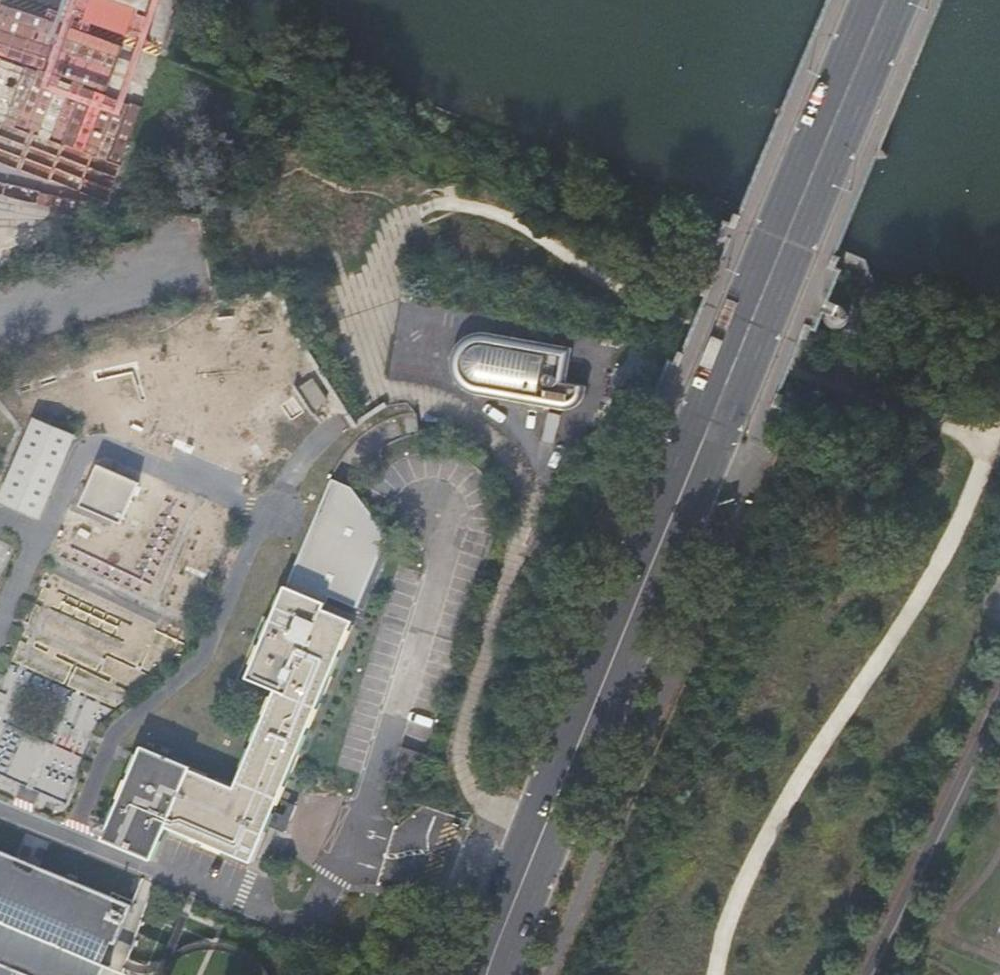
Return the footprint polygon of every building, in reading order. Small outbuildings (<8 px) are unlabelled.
[(137,109),(175,0),(80,0),(70,28),(54,22),(42,55),(26,50),(37,19),(13,11),(0,48),(0,62),(137,109)] [(575,344),(533,338),(481,331),(473,332),(467,336),(460,343),(456,358),(456,370),(459,378),(463,387),(471,391),(527,404),(564,408),(577,403),(585,394),(588,380),(569,376),(575,344)] [(28,437),(1,497),(27,509),(26,511),(39,516),(69,453),(56,446),(54,448),(28,437)] [(124,524),(143,481),(101,463),(83,506),(124,524)] [(246,680),(276,691),(234,788),(190,769),(191,768),(143,747),(134,768),(112,821),(103,840),(152,861),(165,828),(251,864),(352,622),(324,610),(329,597),(357,608),(386,536),(381,534),(382,530),(353,489),(333,480),(286,587),(246,680)] [(10,550),(1,546),(0,549),(0,574),(10,550)] [(533,587),(537,576),(525,572),(522,583),(533,587)] [(108,966),(105,964),(113,944),(117,947),(134,907),(5,853),(0,868),(0,974),(105,974),(108,966)]
